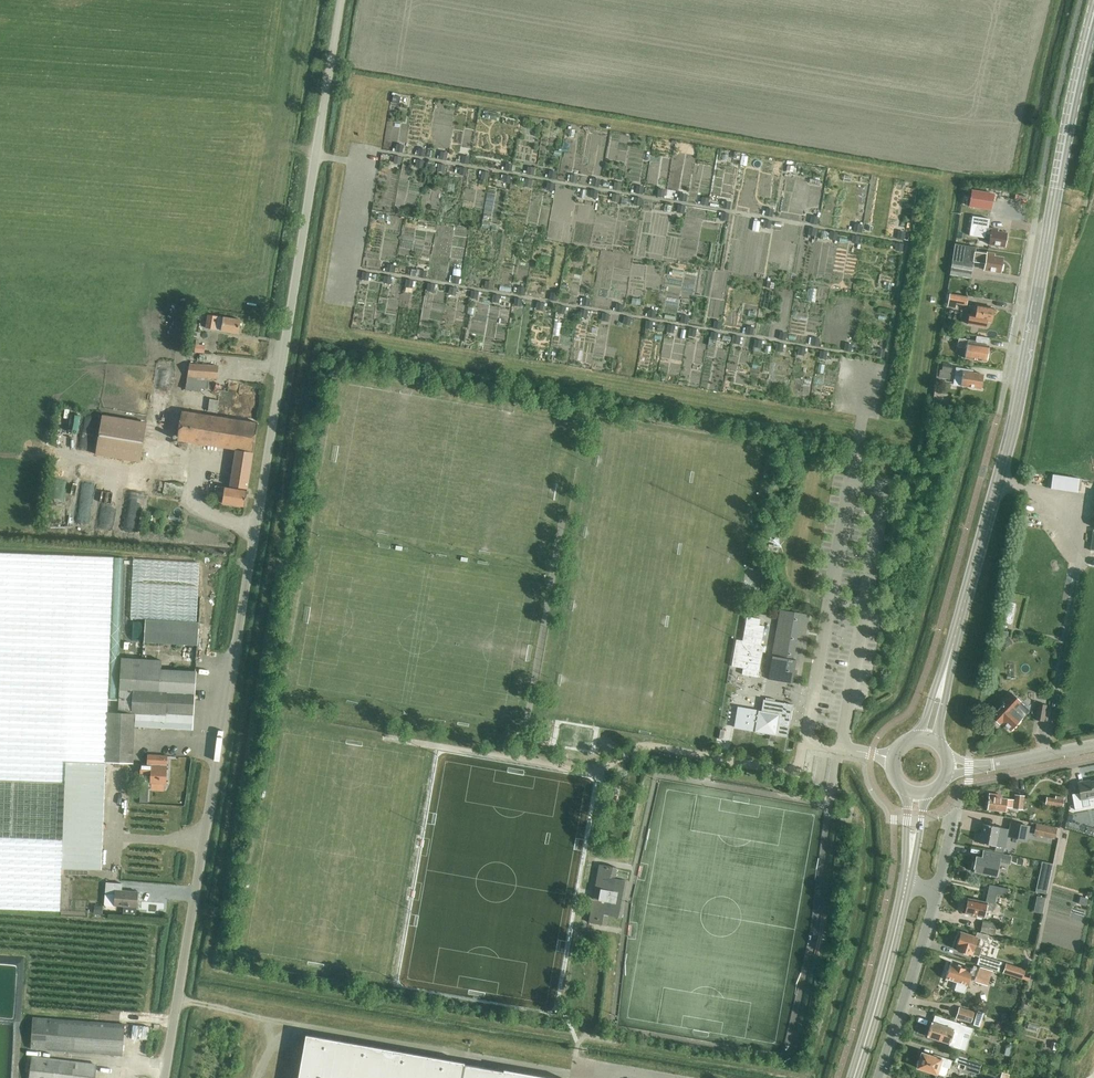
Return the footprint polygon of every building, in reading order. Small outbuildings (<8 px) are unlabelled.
[(395,156),(396,149),(385,146),(383,153),(395,156)] [(744,148),(742,158),(749,160),(751,149),(744,148)] [(459,161),(452,160),(450,170),(457,171),(459,161)] [(787,170),(796,166),(793,160),(784,164),(787,170)] [(470,176),(482,178),(484,164),(472,162),(470,176)] [(557,187),(556,207),(569,208),(570,187),(557,187)] [(961,188),(958,204),(980,208),(983,191),(961,188)] [(515,214),(518,192),(508,191),(506,213),(515,214)] [(755,224),(761,225),(763,215),(756,214),(755,224)] [(987,244),(1002,247),(1004,233),(996,232),(997,229),(987,227),(988,221),(974,218),(973,226),(975,227),(974,232),(989,235),(987,244)] [(836,233),(837,226),(824,224),(823,231),(836,233)] [(516,268),(518,231),(501,230),(499,267),(516,268)] [(980,269),(998,272),(1000,258),(993,257),(993,254),(974,251),(975,248),(954,244),(949,276),(969,279),(973,259),(982,260),(980,269)] [(534,258),(530,270),(544,275),(548,263),(534,258)] [(414,270),(422,271),(422,263),(414,263),(414,270)] [(681,301),(682,281),(668,281),(667,300),(681,301)] [(524,309),(524,292),(516,292),(516,309),(524,309)] [(954,303),(964,305),(966,297),(948,294),(946,306),(954,307),(954,303)] [(968,318),(967,324),(985,327),(986,322),(990,323),(990,322),(991,322),(992,315),(993,308),(976,305),(971,304),(969,313),(975,314),(974,319),(968,318)] [(741,315),(741,306),(733,305),(732,315),(741,315)] [(223,316),(222,316),(217,315),(208,313),(205,327),(214,328),(220,329),(237,333),(240,319),(223,316)] [(760,331),(777,332),(778,315),(762,314),(760,331)] [(746,329),(743,343),(748,344),(752,330),(746,329)] [(986,346),(987,339),(975,337),(974,342),(957,339),(956,347),(965,348),(963,359),(984,362),(986,346)] [(193,351),(203,351),(203,344),(193,343),(193,351)] [(171,359),(172,351),(158,349),(157,356),(171,359)] [(205,378),(217,379),(218,366),(188,362),(185,388),(199,389),(199,385),(204,386),(205,378)] [(937,379),(949,381),(952,365),(942,363),(941,371),(938,370),(937,379)] [(969,371),(954,368),(951,384),(979,389),(981,375),(969,373),(969,371)] [(206,410),(216,411),(218,398),(208,397),(206,410)] [(231,486),(247,487),(257,423),(181,410),(177,440),(179,446),(185,447),(186,442),(236,450),(231,486)] [(96,454),(139,462),(146,422),(102,415),(96,454)] [(118,469),(107,468),(105,489),(116,489),(118,469)] [(1055,469),(1054,484),(1081,486),(1082,471),(1055,469)] [(162,492),(181,494),(182,483),(164,480),(162,492)] [(142,515),(141,484),(124,484),(124,515),(142,515)] [(222,503),(244,506),(247,491),(215,486),(213,495),(223,497),(222,503)] [(766,550),(777,552),(779,546),(768,543),(766,550)] [(101,869),(113,557),(0,553),(0,908),(60,910),(61,867),(101,869)] [(797,635),(804,636),(809,613),(795,611),(780,608),(767,677),(791,682),(796,658),(792,658),(797,635)] [(762,652),(765,652),(766,646),(761,645),(765,626),(759,625),(761,619),(746,616),(742,640),(736,639),(731,665),(742,668),(741,674),(757,677),(762,652)] [(143,642),(197,645),(198,622),(145,619),(143,642)] [(135,726),(192,729),(195,672),(160,670),(161,661),(120,660),(118,714),(108,714),(106,763),(133,764),(135,726)] [(775,734),(785,735),(790,703),(761,698),(759,710),(756,709),(752,729),(768,732),(768,735),(774,736),(775,734)] [(1000,723),(1010,731),(1025,714),(1007,698),(989,717),(998,725),(1000,723)] [(1035,719),(1043,721),(1046,705),(1038,704),(1035,719)] [(165,765),(167,765),(168,756),(148,755),(147,764),(141,764),(140,786),(151,786),(151,789),(164,790),(164,783),(166,783),(167,768),(165,768),(165,765)] [(1093,799),(1093,781),(1077,784),(1078,793),(1071,794),(1073,809),(1081,808),(1080,799),(1088,797),(1088,800),(1093,799)] [(1013,799),(1001,798),(1001,795),(994,794),(994,797),(988,797),(987,811),(1004,812),(1005,808),(1021,809),(1023,796),(1013,795),(1013,799)] [(1045,803),(1062,806),(1064,797),(1055,795),(1055,797),(1046,796),(1045,803)] [(979,840),(978,842),(995,845),(994,850),(1003,852),(1006,835),(1025,839),(1028,826),(1010,822),(1009,829),(982,824),(980,832),(978,832),(976,840),(979,840)] [(1034,834),(1054,838),(1057,827),(1036,823),(1034,834)] [(1072,827),(1072,834),(1083,835),(1084,827),(1072,827)] [(999,862),(1009,864),(1011,857),(995,853),(992,860),(976,856),(975,862),(973,861),(971,867),(975,868),(974,871),(996,877),(999,862)] [(1044,857),(1042,870),(1052,871),(1053,858),(1044,857)] [(617,866),(599,863),(589,922),(606,925),(608,914),(619,916),(625,878),(615,876),(617,866)] [(985,908),(993,910),(997,894),(1006,896),(1008,888),(989,884),(985,901),(968,898),(964,913),(983,917),(985,908)] [(114,905),(136,907),(137,891),(115,890),(114,905)] [(996,923),(982,921),(980,931),(994,934),(996,923)] [(980,937),(986,939),(988,934),(977,931),(975,937),(960,933),(954,950),(972,956),(972,954),(979,956),(976,963),(998,970),(1001,961),(980,954),(981,949),(982,947),(977,945),(980,937)] [(1002,972),(1021,978),(1025,968),(1005,962),(1002,972)] [(972,966),(970,971),(949,964),(945,977),(957,981),(954,989),(965,993),(972,974),(975,976),(974,981),(981,983),(986,971),(972,966)] [(977,1010),(976,1013),(972,1012),(973,1012),(959,1007),(956,1017),(970,1021),(973,1022),(973,1024),(979,1026),(983,1012),(977,1010)] [(30,1048),(122,1055),(124,1024),(32,1017),(30,1048)] [(944,1025),(931,1021),(926,1036),(949,1043),(949,1045),(959,1048),(964,1031),(970,1033),(972,1028),(960,1024),(960,1023),(946,1019),(944,1025)] [(503,1069),(503,1071),(464,1064),(464,1062),(305,1034),(298,1077),(553,1077),(503,1069)] [(933,1053),(931,1057),(921,1053),(915,1067),(941,1076),(946,1074),(948,1067),(949,1068),(952,1060),(933,1053)] [(965,1064),(967,1058),(963,1057),(958,1055),(956,1054),(954,1061),(965,1064)] [(93,1063),(31,1056),(28,1077),(92,1077),(93,1063)] [(979,1062),(972,1059),(970,1067),(977,1069),(979,1062)] [(859,1061),(855,1071),(862,1073),(866,1063),(859,1061)]
